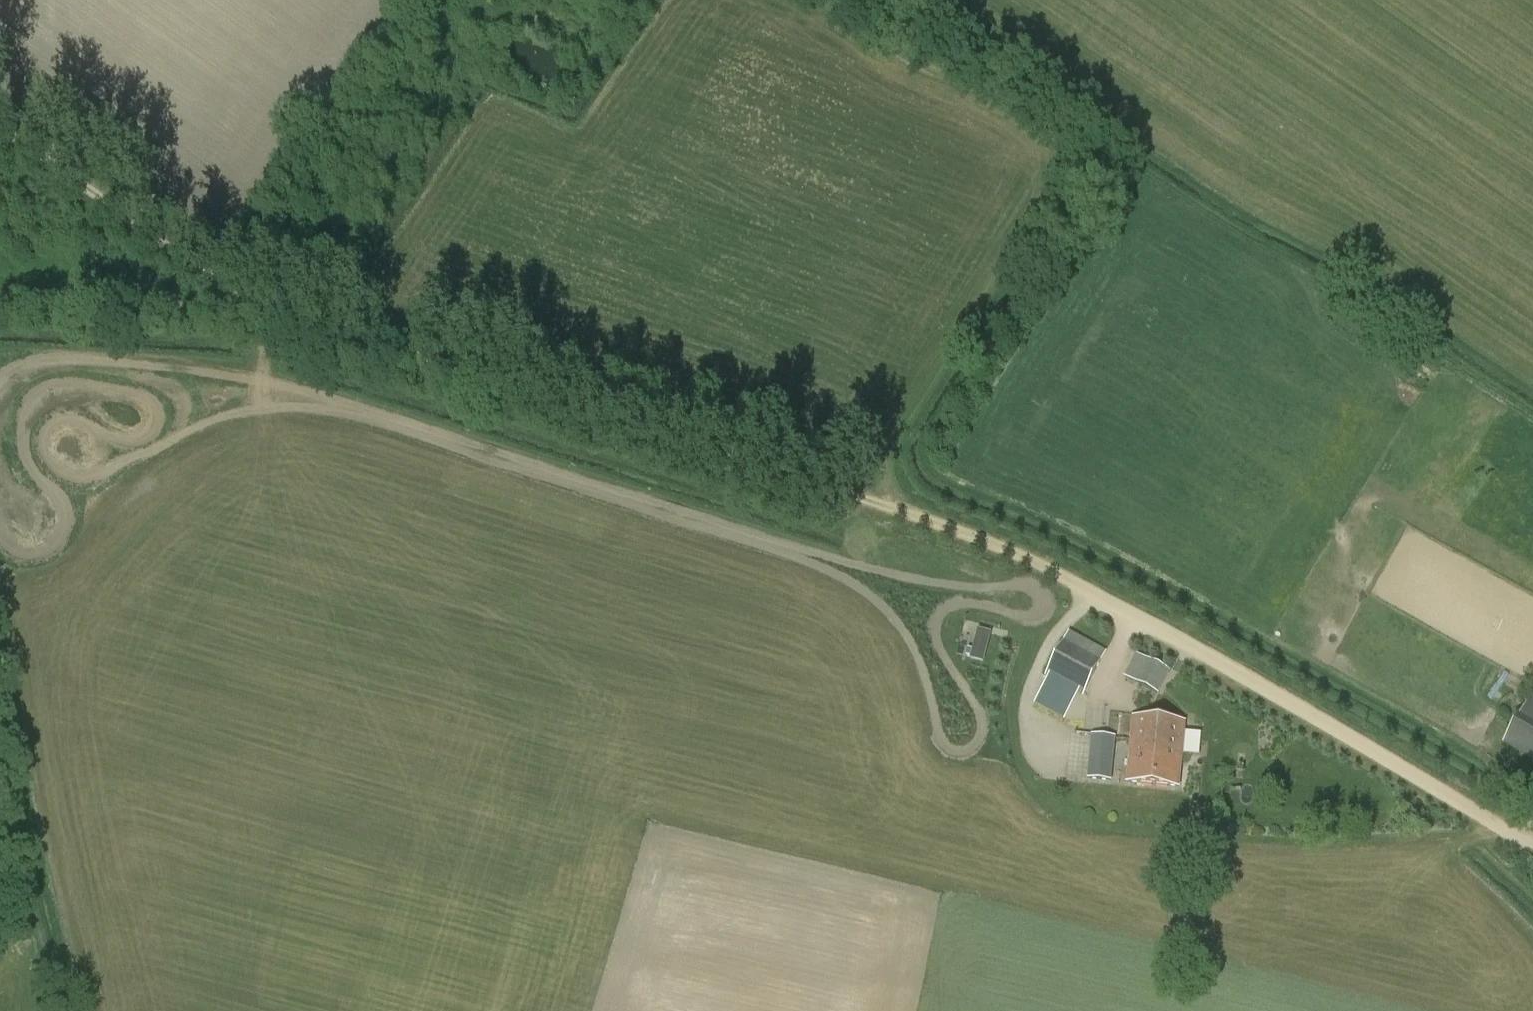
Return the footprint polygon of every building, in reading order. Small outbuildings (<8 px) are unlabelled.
[(1065,640),(1047,676),(1083,695),(1106,652),(1070,633),(1065,640)] [(1136,655),(1124,678),(1158,695),(1170,672),(1136,655)] [(1532,694),(1504,744),(1532,760),(1532,694)] [(1127,783),(1179,788),(1185,723),(1133,718),(1127,783)] [(1111,781),(1116,738),(1092,736),(1087,779),(1111,781)]
